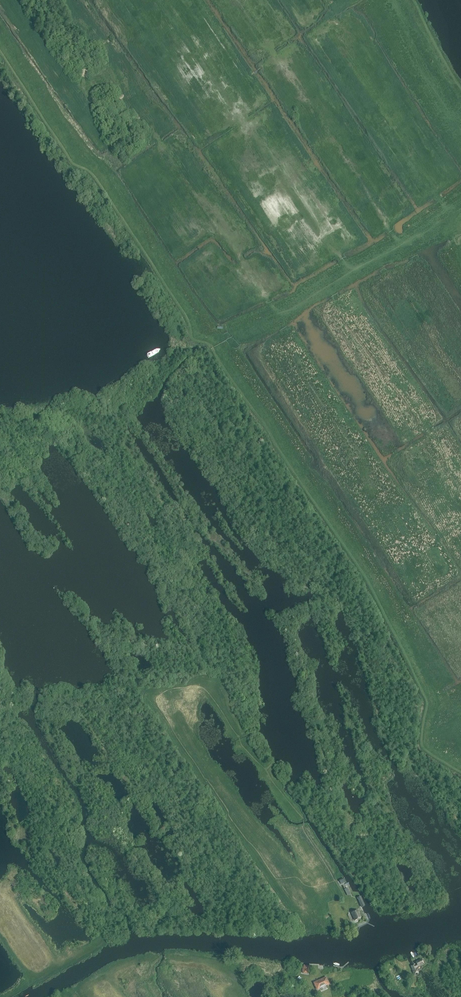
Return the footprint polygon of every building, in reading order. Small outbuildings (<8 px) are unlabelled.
[(355,921),(361,918),(358,911),(351,914),(355,921)] [(416,968),(421,965),(424,964),(421,959),(415,962),(416,965),(414,966),(414,965),(411,966),(413,971),(412,971),(415,976),(418,974),(419,972),(417,968),(417,969),(416,968)] [(317,990),(330,984),(326,977),(316,981),(313,982),(317,990)]
